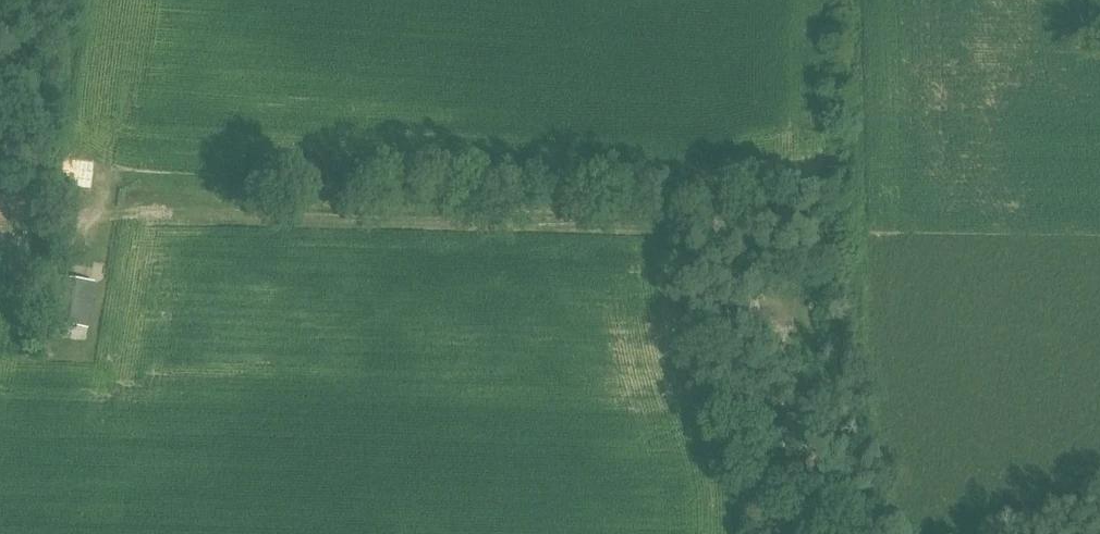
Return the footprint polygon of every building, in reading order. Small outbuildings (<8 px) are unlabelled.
[(91,281),(60,277),(54,322),(84,327),(91,281)]
